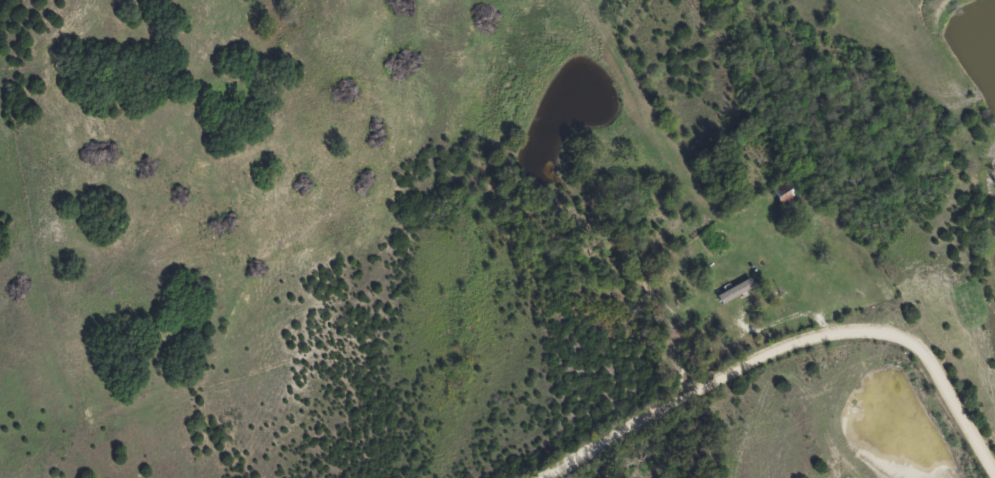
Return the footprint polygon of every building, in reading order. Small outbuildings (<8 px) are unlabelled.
[(796,204),(795,184),(778,184),(778,205),(796,204)]
